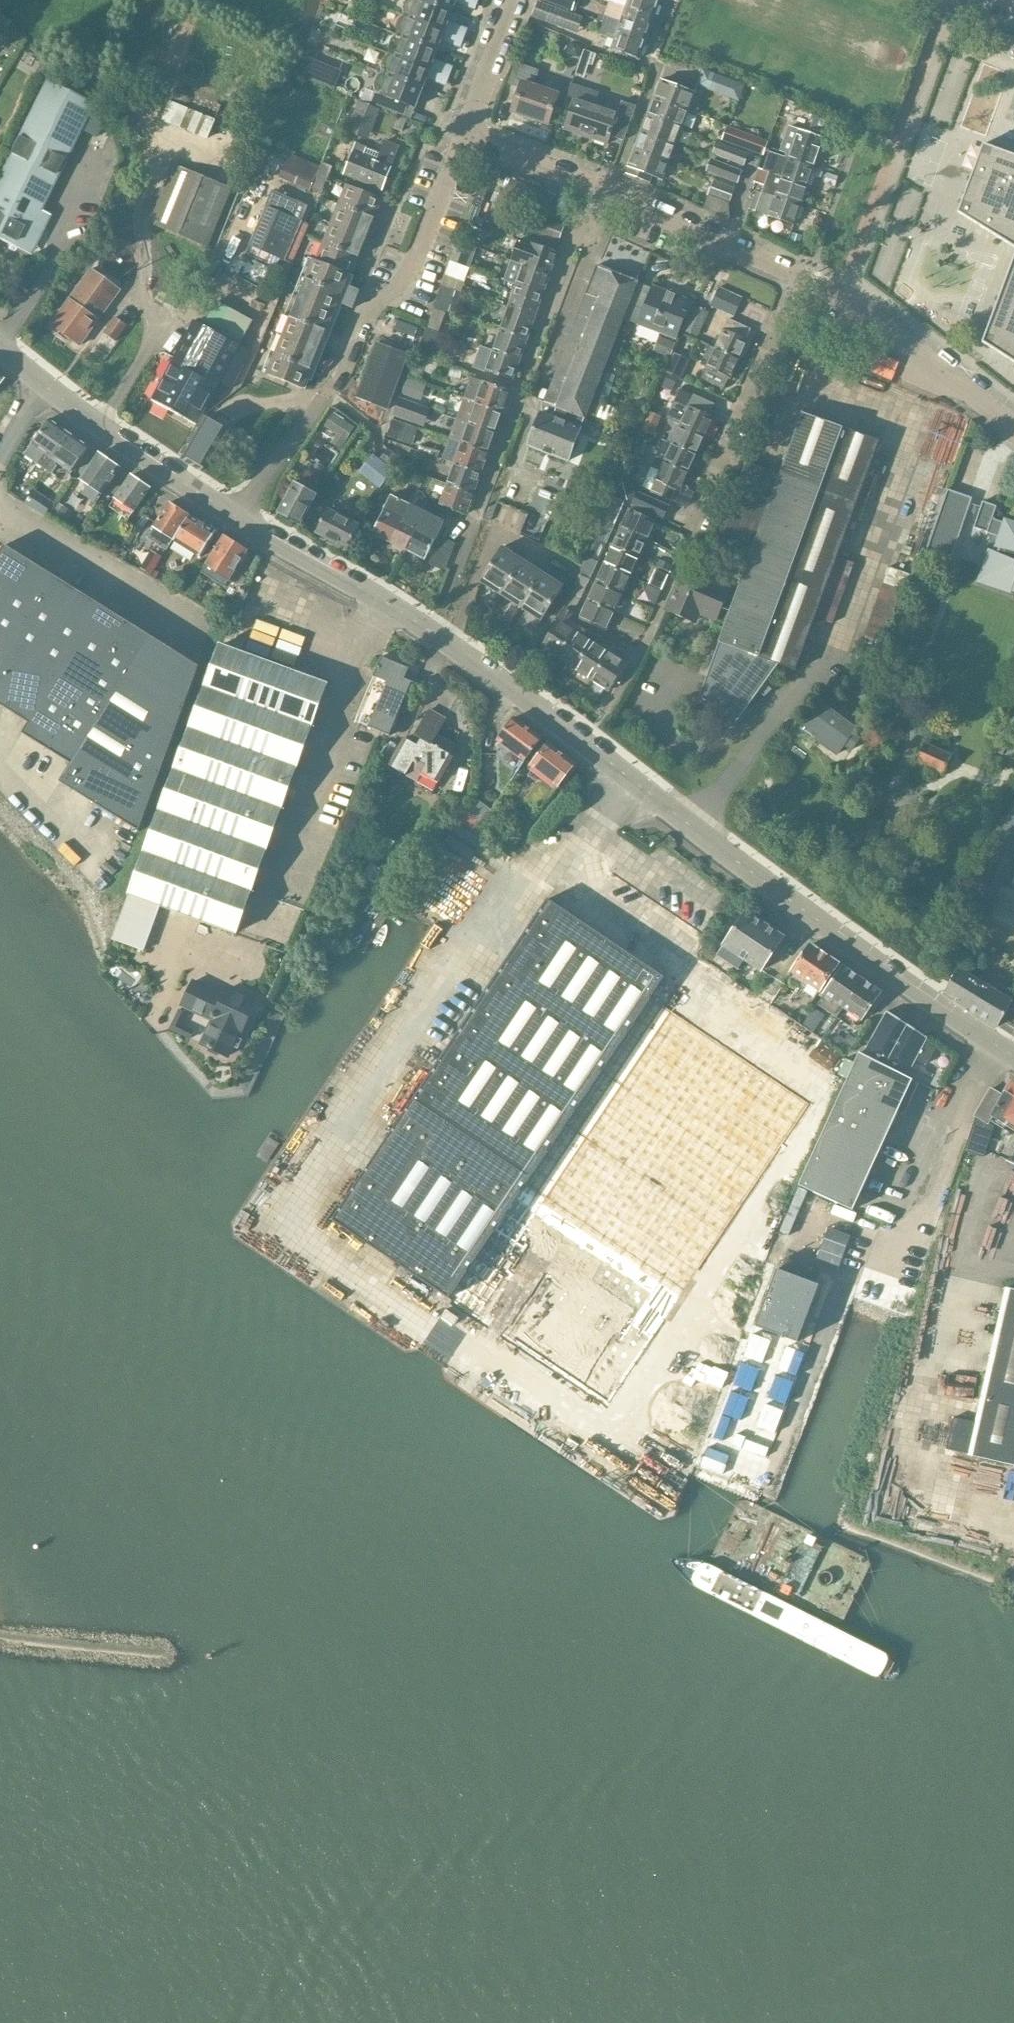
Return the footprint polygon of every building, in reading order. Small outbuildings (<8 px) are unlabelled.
[(463,38),(466,30),(453,25),(450,27),(448,22),(452,11),(422,0),(406,0),(405,0),(402,8),(403,14),(402,14),(402,15),(463,38)] [(452,11),(456,2),(459,0),(422,0),(452,11)] [(541,0),(572,12),(576,0),(541,0)] [(602,0),(604,1),(625,9),(653,19),(660,0),(603,0),(602,0)] [(533,18),(575,33),(581,18),(539,3),(533,18)] [(605,15),(602,23),(646,39),(653,19),(625,9),(621,21),(605,15)] [(395,33),(395,34),(437,50),(441,40),(446,37),(448,41),(460,45),(463,38),(402,15),(403,15),(398,19),(395,27),(396,33),(395,33)] [(599,26),(596,34),(607,37),(608,34),(616,37),(611,49),(639,59),(646,39),(602,23),(601,26),(599,26)] [(10,34),(0,28),(0,46),(2,48),(10,34)] [(388,53),(448,76),(451,68),(439,63),(436,65),(433,60),(437,50),(395,34),(396,34),(391,38),(388,46),(389,53),(388,52),(388,53)] [(381,71),(380,71),(422,88),(426,78),(432,75),(433,79),(446,83),(448,76),(388,53),(383,57),(380,65),(381,72),(381,71)] [(309,58),(301,76),(334,89),(341,71),(309,58)] [(547,124),(557,95),(532,86),(537,71),(533,69),(516,63),(509,83),(520,87),(512,111),(547,124)] [(415,108),(422,88),(380,71),(380,72),(381,72),(376,76),(373,84),(374,91),(373,90),(373,91),(374,92),(370,103),(399,114),(403,103),(415,108)] [(738,101),(743,87),(743,86),(702,71),(697,86),(738,101)] [(660,80),(653,98),(687,111),(694,93),(660,80)] [(0,172),(0,206),(31,221),(89,103),(45,81),(0,172)] [(571,85),(562,109),(570,111),(564,129),(608,144),(610,136),(621,140),(622,140),(623,141),(636,107),(635,107),(634,106),(621,102),(618,113),(595,105),(598,94),(571,85)] [(294,95),(297,101),(303,103),(309,100),(311,94),(308,88),(302,86),(297,89),(294,95)] [(780,109),(794,113),(798,101),(784,97),(780,109)] [(653,98),(647,115),(680,128),(687,111),(653,98)] [(223,145),(207,138),(214,120),(170,102),(162,120),(171,124),(164,143),(215,164),(223,145)] [(358,102),(348,133),(362,138),(367,122),(373,124),(379,109),(358,102)] [(815,113),(810,129),(837,139),(843,123),(815,113)] [(647,115),(640,132),(674,144),(680,128),(647,115)] [(722,139),(749,149),(749,150),(748,155),(762,160),(768,142),(753,137),(753,138),(726,128),(722,139)] [(798,130),(788,159),(813,167),(820,148),(818,147),(822,138),(798,130)] [(640,132),(634,149),(668,161),(674,144),(640,132)] [(353,153),(344,175),(381,190),(398,147),(384,141),(379,154),(366,148),(355,144),(351,153),(353,153)] [(742,166),(746,154),(717,143),(712,155),(742,166)] [(983,144),(957,212),(1013,248),(1013,156),(983,144)] [(627,166),(628,167),(626,173),(649,182),(651,176),(661,179),(668,161),(634,149),(627,166)] [(759,168),(758,171),(806,187),(813,167),(788,159),(769,152),(763,170),(759,168)] [(309,189),(319,167),(289,155),(280,177),(309,189)] [(736,182),(740,171),(711,160),(706,171),(736,182)] [(208,247),(232,188),(174,165),(150,223),(208,247)] [(764,186),(762,192),(800,205),(806,187),(758,171),(754,183),(764,186)] [(830,174),(830,183),(836,185),(839,177),(830,174)] [(514,180),(507,198),(530,207),(537,188),(514,180)] [(728,203),(734,188),(713,180),(707,195),(728,203)] [(347,184),(339,203),(374,218),(382,199),(347,184)] [(756,190),(749,209),(793,224),(800,205),(762,192),(756,190)] [(267,207),(251,245),(283,259),(300,222),(306,206),(273,192),(267,207)] [(339,203),(331,223),(366,237),(374,218),(339,203)] [(31,221),(0,206),(0,239),(18,248),(31,221)] [(533,217),(529,228),(559,239),(563,228),(533,217)] [(331,223),(324,242),(359,256),(366,237),(331,223)] [(776,238),(786,241),(790,231),(780,227),(776,238)] [(470,248),(471,245),(457,240),(453,253),(466,257),(466,255),(471,256),(474,249),(470,248)] [(314,259),(314,260),(351,275),(359,256),(324,242),(316,260),(314,259)] [(530,243),(523,264),(549,273),(556,253),(530,243)] [(982,343),(1013,363),(1013,256),(982,343)] [(314,260),(306,279),(341,293),(349,275),(351,276),(351,275),(314,260)] [(446,273),(455,276),(459,264),(451,261),(446,273)] [(523,264),(515,285),(542,294),(549,273),(523,264)] [(596,265),(544,401),(585,417),(623,318),(636,283),(637,281),(596,265)] [(80,345),(120,290),(99,275),(101,272),(97,269),(95,273),(90,269),(51,325),(80,345)] [(306,279),(298,298),(333,312),(341,293),(306,279)] [(636,283),(623,318),(675,338),(685,313),(680,311),(685,299),(651,286),(650,288),(636,283)] [(441,285),(434,307),(455,314),(462,292),(441,285)] [(515,285),(509,304),(507,310),(520,314),(522,309),(535,314),(542,294),(515,285)] [(342,304),(352,308),(353,308),(360,290),(350,286),(342,304)] [(709,305),(716,308),(733,316),(741,299),(717,288),(709,305)] [(298,298),(290,317),(326,331),(333,312),(298,298)] [(194,322),(151,401),(195,425),(219,381),(232,388),(251,353),(239,346),(253,322),(246,318),(217,302),(203,327),(194,322)] [(439,331),(446,313),(434,309),(427,327),(439,331)] [(507,310),(500,330),(526,339),(533,319),(535,314),(522,309),(520,314),(507,310)] [(115,341),(127,325),(115,317),(104,333),(115,341)] [(290,317),(283,336),(318,350),(326,331),(290,317)] [(728,319),(715,348),(709,345),(708,346),(738,359),(746,341),(744,340),(749,329),(728,319)] [(682,332),(700,340),(705,328),(687,320),(682,332)] [(427,328),(418,352),(437,360),(447,335),(427,328)] [(500,330),(493,351),(519,360),(526,339),(500,330)] [(283,336),(275,355),(310,369),(318,350),(283,336)] [(386,408),(406,355),(376,344),(357,397),(386,408)] [(706,367),(704,372),(700,379),(723,389),(728,376),(730,377),(738,359),(708,346),(700,364),(706,367)] [(512,380),(519,360),(493,351),(486,371),(512,380)] [(672,352),(664,372),(682,379),(690,360),(672,352)] [(418,353),(409,377),(420,381),(424,371),(429,373),(434,359),(418,353)] [(303,388),(310,369),(275,355),(267,374),(303,388)] [(659,385),(671,391),(677,379),(665,373),(659,385)] [(471,377),(464,398),(502,411),(509,391),(471,377)] [(426,385),(406,379),(401,394),(420,401),(426,385)] [(603,381),(590,415),(608,421),(613,421),(616,420),(618,417),(618,413),(617,410),(614,407),(602,402),(603,400),(607,401),(613,385),(603,381)] [(666,418),(675,422),(704,435),(711,417),(708,416),(714,404),(679,389),(666,418)] [(464,398),(456,418),(494,431),(502,411),(464,398)] [(400,399),(393,418),(413,424),(419,405),(400,399)] [(568,460),(585,417),(544,401),(539,399),(535,410),(540,412),(527,445),(568,460)] [(649,411),(641,429),(654,435),(662,417),(649,411)] [(794,669),(878,441),(802,413),(780,476),(746,463),(712,554),(747,567),(698,701),(732,726),(778,663),(794,669)] [(354,427),(334,414),(325,427),(337,435),(331,444),(341,452),(348,442),(346,440),(354,427)] [(218,446),(227,431),(204,417),(182,453),(205,467),(218,446)] [(449,439),(460,443),(487,452),(494,431),(456,418),(449,439)] [(33,444),(25,454),(38,463),(45,468),(70,433),(50,419),(48,422),(44,428),(33,444)] [(398,440),(404,423),(394,419),(387,436),(398,440)] [(668,440),(673,442),(672,444),(695,454),(704,435),(675,422),(668,440)] [(249,444),(227,431),(218,446),(240,459),(249,444)] [(70,433),(45,468),(52,473),(57,466),(55,465),(57,461),(72,471),(89,446),(70,433)] [(646,454),(688,472),(695,454),(672,444),(661,439),(657,449),(650,446),(646,454)] [(384,446),(388,448),(405,461),(410,449),(386,441),(384,446)] [(460,443),(453,462),(480,472),(487,452),(460,443)] [(408,465),(388,448),(379,458),(400,476),(408,465)] [(102,493),(120,467),(99,452),(81,478),(102,493)] [(651,492),(671,500),(676,489),(688,494),(690,490),(688,487),(682,484),(688,472),(646,454),(643,461),(660,469),(656,481),(651,492)] [(392,470),(374,456),(366,467),(384,481),(392,470)] [(453,462),(446,483),(473,493),(480,472),(453,462)] [(135,510),(150,487),(131,474),(116,497),(135,510)] [(433,479),(421,474),(419,479),(427,492),(433,479)] [(611,497),(624,502),(631,505),(663,519),(668,507),(636,493),(626,488),(629,482),(620,476),(611,497)] [(466,513),(473,493),(446,483),(439,503),(466,513)] [(300,525),(315,497),(293,484),(277,513),(300,525)] [(937,520),(927,550),(951,558),(961,529),(971,499),(966,497),(947,491),(937,520)] [(371,533),(405,550),(416,529),(402,521),(410,506),(390,496),(371,533)] [(611,497),(601,521),(613,526),(624,502),(611,497)] [(973,528),(988,533),(987,534),(1001,539),(996,552),(988,549),(976,582),(1010,594),(1011,592),(1013,593),(1013,521),(1004,518),(1002,522),(994,519),(995,519),(993,518),(997,506),(983,501),(973,528)] [(174,539),(190,514),(170,502),(154,527),(163,532),(157,542),(168,549),(174,539)] [(416,529),(405,550),(424,560),(443,522),(410,506),(402,521),(416,529)] [(347,549),(359,525),(328,509),(316,533),(347,549)] [(628,510),(619,529),(646,540),(654,522),(628,510)] [(190,514),(174,539),(201,556),(216,531),(190,514)] [(601,521),(594,538),(606,543),(613,526),(601,521)] [(619,529),(611,546),(638,559),(646,540),(619,529)] [(222,584),(210,605),(225,614),(225,613),(238,593),(226,586),(248,550),(224,536),(202,571),(222,584)] [(594,538),(585,558),(597,563),(606,543),(594,538)] [(443,570),(453,544),(442,539),(429,563),(443,570)] [(199,666),(4,545),(0,552),(0,705),(28,723),(22,733),(70,764),(59,782),(139,831),(199,666)] [(611,546),(603,565),(629,577),(638,559),(611,546)] [(479,581),(500,594),(522,561),(501,547),(479,581)] [(581,568),(578,575),(589,580),(597,563),(585,558),(581,568)] [(522,561),(500,594),(519,606),(541,573),(522,561)] [(603,565),(595,583),(621,595),(629,577),(603,565)] [(675,590),(667,610),(693,622),(697,613),(715,620),(720,609),(728,589),(684,570),(675,590)] [(541,620),(547,611),(558,618),(562,611),(567,599),(559,593),(562,587),(563,587),(561,585),(541,573),(519,606),(541,620)] [(571,592),(570,594),(581,598),(589,580),(578,575),(571,592)] [(595,583),(586,601),(613,613),(621,595),(595,583)] [(562,611),(573,616),(574,613),(581,598),(570,594),(568,599),(567,599),(562,611)] [(605,630),(613,613),(586,601),(578,618),(605,630)] [(558,618),(540,647),(557,658),(577,628),(576,628),(578,625),(570,620),(573,616),(562,611),(558,618)] [(577,628),(557,658),(574,669),(591,642),(578,633),(580,630),(577,628)] [(591,642),(574,669),(590,679),(609,649),(601,644),(599,647),(591,642)] [(220,645),(145,852),(253,891),(328,684),(220,645)] [(609,649),(590,679),(608,691),(627,660),(623,658),(621,661),(608,653),(610,649),(609,649)] [(387,682),(378,704),(369,727),(389,736),(412,681),(404,678),(408,668),(381,657),(373,676),(387,682)] [(851,748),(858,738),(851,733),(854,728),(834,713),(840,705),(830,697),(824,706),(821,704),(806,724),(819,734),(816,739),(836,754),(844,743),(851,748)] [(404,749),(393,768),(403,774),(403,773),(418,781),(423,773),(430,777),(438,783),(454,756),(450,753),(456,744),(437,733),(446,718),(430,709),(415,736),(423,740),(419,746),(409,740),(404,749)] [(497,740),(495,742),(499,772),(508,779),(523,760),(540,738),(514,718),(497,740)] [(394,743),(383,762),(393,768),(404,749),(394,743)] [(557,786),(574,763),(547,743),(530,765),(546,778),(529,801),(539,808),(556,785),(557,786)] [(998,844),(1013,850),(1013,801),(1011,809),(998,844)] [(476,834),(484,823),(470,813),(463,808),(455,819),(476,834)] [(969,910),(988,918),(1012,863),(1011,863),(1013,856),(1013,850),(998,844),(993,855),(969,910)] [(253,891),(145,852),(130,895),(237,934),(253,891)] [(548,900),(413,1100),(333,1221),(448,1297),(528,1178),(664,978),(548,900)] [(760,971),(783,937),(747,912),(723,946),(760,971)] [(792,972),(804,981),(819,991),(838,963),(811,944),(792,972)] [(824,994),(842,1007),(862,979),(843,966),(824,994)] [(996,1027),(1011,1001),(957,968),(944,991),(955,997),(953,1001),(996,1027)] [(862,979),(842,1007),(861,1020),(880,992),(862,979)] [(214,1020),(211,1025),(203,1043),(230,1056),(241,1032),(242,1033),(256,1002),(228,989),(225,996),(194,982),(183,1006),(214,1020)] [(169,1030),(171,1031),(190,1040),(194,1031),(182,1025),(187,1013),(178,1009),(169,1030)] [(912,1079),(905,1075),(914,1058),(921,1062),(930,1047),(922,1043),(926,1036),(886,1013),(862,1056),(858,1053),(798,1186),(853,1210),(912,1079)] [(964,1155),(985,1158),(989,1146),(995,1127),(987,1123),(988,1122),(992,1114),(1005,1121),(1007,1117),(1013,1121),(1013,1085),(1010,1082),(1003,1095),(997,1092),(990,1088),(975,1115),(976,1115),(970,1137),(969,1140),(964,1155)] [(798,1342),(819,1285),(777,1269),(755,1326),(798,1342)] [(1005,1289),(975,1423),(953,1418),(946,1449),(1013,1464),(1013,1291),(1005,1289)]
